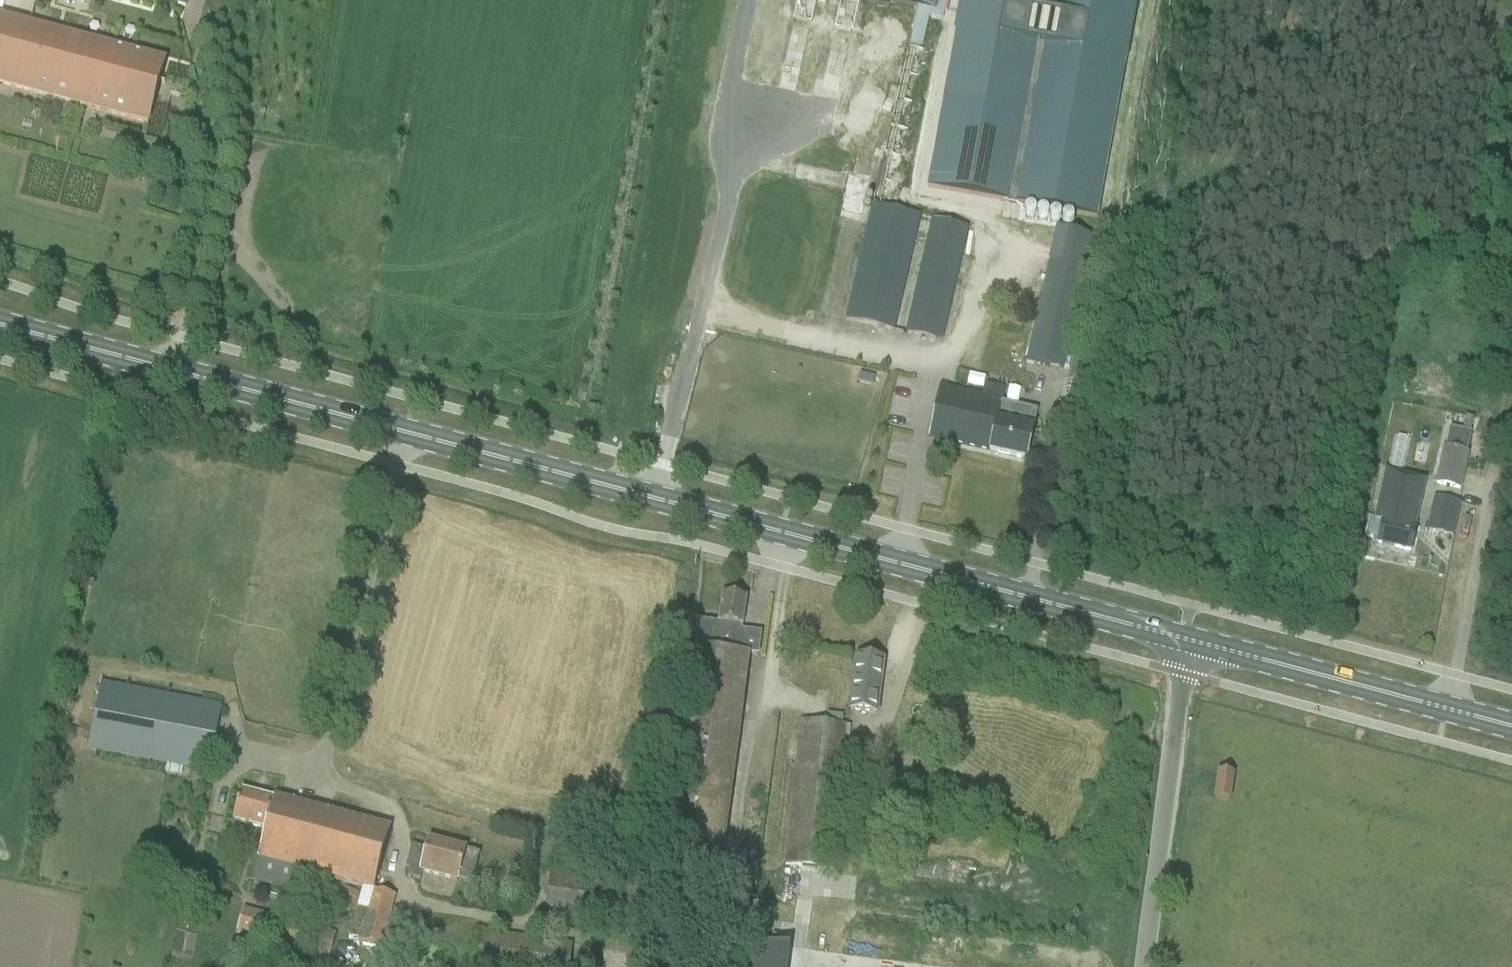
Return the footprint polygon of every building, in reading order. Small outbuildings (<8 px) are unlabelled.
[(909,48),(926,52),(934,12),(937,0),(877,0),(918,9),(909,48)] [(928,188),(1095,219),(1136,0),(963,0),(928,188)] [(99,113),(116,49),(0,18),(0,87),(99,113)] [(116,49),(99,113),(147,126),(164,62),(116,49)] [(188,138),(191,126),(179,123),(176,135),(188,138)] [(864,203),(869,178),(849,174),(845,200),(864,203)] [(872,205),(846,320),(893,331),(919,216),(872,205)] [(932,219),(906,334),(940,342),(954,281),(966,227),(932,219)] [(1057,229),(1026,361),(1062,370),(1093,237),(1057,229)] [(940,384),(932,418),(928,438),(1026,461),(1030,441),(1037,412),(1001,403),(1004,391),(984,386),(981,397),(946,389),(946,386),(940,384)] [(1473,420),(1465,419),(1462,433),(1470,434),(1473,420)] [(1386,464),(1399,468),(1408,439),(1395,435),(1386,464)] [(1444,450),(1436,485),(1459,490),(1460,490),(1463,480),(1468,455),(1467,455),(1444,450)] [(1386,472),(1375,520),(1382,522),(1377,544),(1410,551),(1415,528),(1414,527),(1425,481),(1386,472)] [(1436,500),(1428,533),(1449,537),(1451,538),(1459,505),(1455,504),(1436,500)] [(692,651),(663,883),(718,890),(748,655),(756,656),(756,653),(759,633),(741,631),(746,600),(721,596),(717,623),(697,621),(695,631),(692,651)] [(856,658),(854,678),(850,711),(876,714),(882,662),(856,658)] [(166,764),(165,773),(181,775),(183,767),(209,772),(221,707),(101,683),(88,749),(166,764)] [(785,845),(782,869),(797,870),(835,874),(851,725),(798,719),(785,845)] [(1229,801),(1233,775),(1218,773),(1214,799),(1229,801)] [(241,791),(236,811),(233,822),(265,831),(258,860),(259,860),(253,880),(298,892),(303,872),(316,876),(333,814),(274,798),(274,800),(241,791)] [(333,814),(316,876),(362,888),(357,907),(369,909),(360,942),(381,948),(395,897),(374,891),(390,829),(333,814)] [(409,870),(407,878),(421,882),(423,874),(456,883),(457,879),(471,882),(480,854),(429,840),(425,853),(413,850),(408,869),(409,870)] [(550,872),(544,913),(655,929),(661,888),(550,872)] [(237,933),(287,946),(293,924),(243,910),(237,933)] [(786,966),(788,948),(750,943),(747,966),(786,966)]
